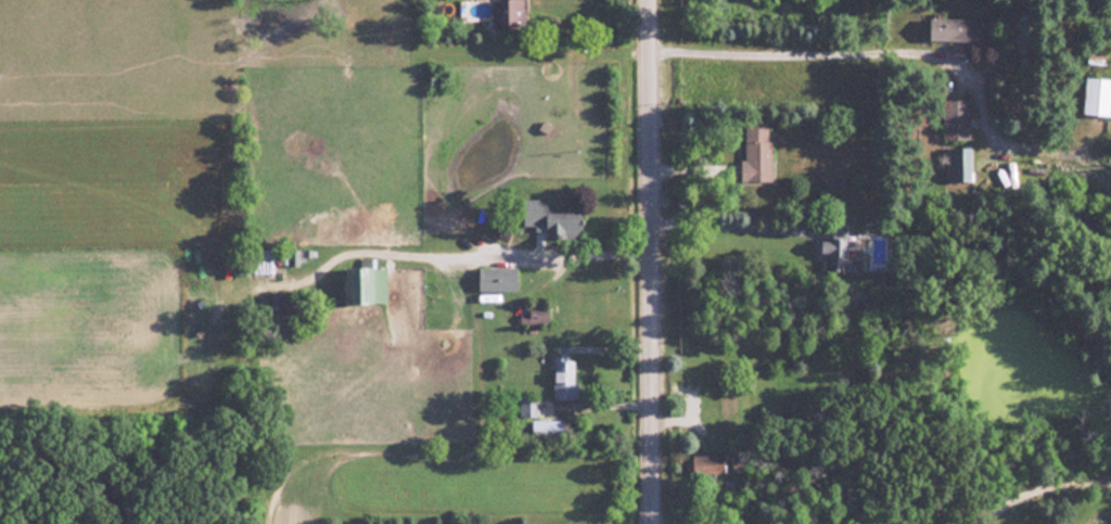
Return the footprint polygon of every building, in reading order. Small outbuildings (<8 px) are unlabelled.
[(522,0),(489,0),(489,27),(523,26),(522,0)] [(977,41),(978,19),(927,18),(927,40),(977,41)] [(1082,78),(1081,115),(1110,116),(1110,79),(1082,78)] [(941,140),(968,139),(967,100),(940,100),(941,140)] [(738,182),(768,182),(768,121),(742,122),(743,160),(738,160),(738,182)] [(969,181),(969,148),(945,148),(945,182),(969,181)] [(545,210),(545,200),(521,199),(521,225),(533,226),(533,230),(543,231),(543,239),(580,239),(580,211),(545,210)] [(844,221),(821,221),(819,269),(854,270),(854,258),(844,258),(844,221)] [(476,291),(514,291),(514,267),(476,268),(476,291)] [(546,324),(545,306),(527,306),(527,313),(518,313),(518,325),(546,324)] [(551,399),(576,400),(576,383),(572,383),(572,357),(552,357),(551,399)] [(537,417),(537,397),(518,396),(517,416),(537,417)] [(559,437),(560,421),(530,420),(529,436),(559,437)] [(721,474),(720,454),(711,455),(711,453),(683,454),(684,475),(721,474)]
